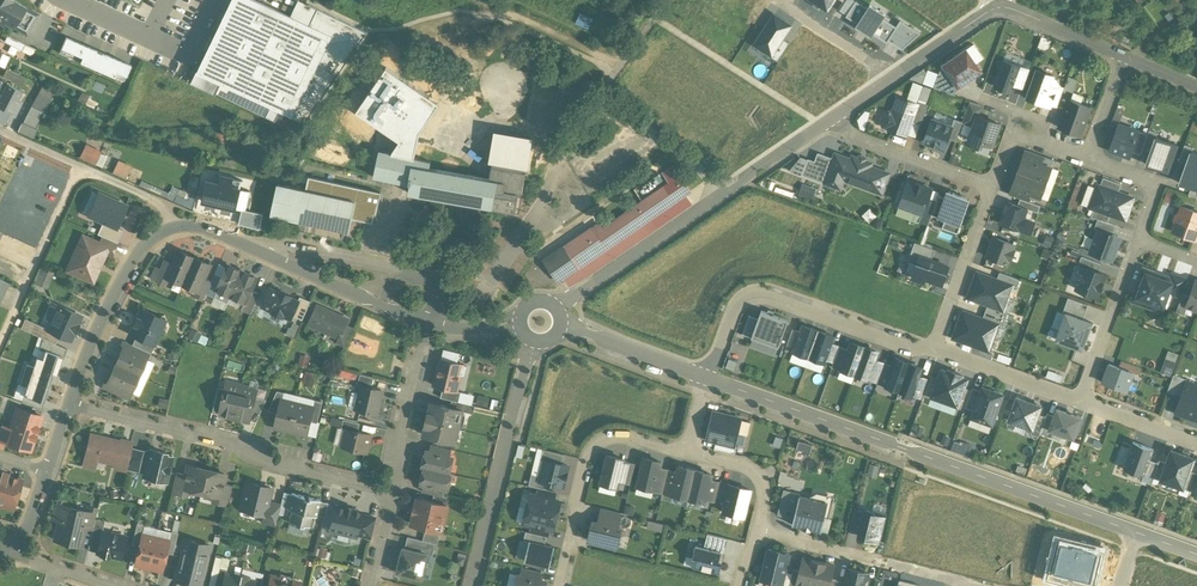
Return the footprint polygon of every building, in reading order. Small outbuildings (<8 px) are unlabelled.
[(15,0),(0,0),(0,23),(4,26),(6,23),(27,35),(38,14),(15,0)] [(210,77),(221,82),(270,106),(301,121),(364,31),(298,0),(290,17),(256,0),(246,0),(210,77)] [(827,9),(833,0),(813,0),(827,9)] [(857,24),(867,8),(856,1),(846,17),(857,24)] [(857,24),(855,27),(871,37),(873,34),(883,18),(886,14),(870,4),(867,8),(857,24)] [(783,39),(791,26),(774,15),(755,45),(771,56),(772,56),(783,39)] [(896,27),(883,18),(873,34),(887,43),(888,41),(897,27),(896,27)] [(897,27),(888,41),(902,49),(920,34),(900,21),(896,27),(897,27)] [(1043,35),(1039,45),(1047,48),(1050,47),(1053,39),(1043,35)] [(7,36),(4,42),(21,50),(24,44),(7,36)] [(124,81),(131,65),(66,37),(59,53),(124,81)] [(790,43),(783,39),(772,56),(771,56),(770,57),(778,61),(790,43)] [(983,58),(974,44),(966,50),(975,64),(983,58)] [(966,50),(943,65),(958,86),(966,81),(967,80),(971,77),(972,77),(980,71),(975,64),(966,50)] [(0,53),(0,66),(4,67),(8,57),(0,53)] [(1020,67),(1003,61),(994,87),(1011,93),(1014,85),(1020,67)] [(958,86),(943,65),(942,66),(934,88),(955,95),(958,86)] [(1029,70),(1020,67),(1014,85),(1023,89),(1029,70)] [(356,112),(399,142),(393,151),(392,154),(415,159),(419,133),(441,103),(388,68),(356,112)] [(25,77),(7,69),(2,81),(20,89),(25,77)] [(1053,76),(1037,71),(1027,98),(1043,104),(1044,102),(1050,84),(1053,76)] [(1074,93),(1078,81),(1068,77),(1064,89),(1074,93)] [(221,82),(216,92),(265,116),(270,106),(221,82)] [(1064,88),(1050,84),(1044,102),(1057,106),(1064,88)] [(7,85),(2,94),(0,98),(0,123),(3,125),(21,91),(7,85)] [(31,106),(44,112),(54,92),(41,85),(31,106)] [(916,104),(897,97),(892,112),(889,111),(889,112),(888,112),(884,114),(881,122),(883,126),(907,135),(911,121),(918,105),(916,104)] [(1090,108),(1069,100),(1059,128),(1080,135),(1090,108)] [(928,104),(918,101),(916,104),(918,105),(911,121),(920,125),(928,104)] [(982,107),(969,103),(962,122),(962,123),(973,127),(977,116),(978,116),(982,107)] [(44,112),(31,106),(22,122),(36,128),(44,112)] [(978,116),(977,116),(973,127),(968,141),(980,145),(981,142),(992,146),(1000,124),(978,116)] [(951,128),(947,138),(955,141),(962,123),(962,122),(954,119),(951,128)] [(951,128),(932,121),(925,141),(943,148),(947,138),(951,128)] [(22,122),(21,122),(17,131),(34,139),(38,129),(22,122)] [(1138,132),(1118,124),(1109,150),(1123,155),(1124,152),(1128,150),(1131,152),(1139,132),(1138,132)] [(1147,135),(1138,131),(1138,132),(1139,132),(1131,152),(1140,155),(1142,151),(1147,135)] [(1142,151),(1151,153),(1156,138),(1157,134),(1149,131),(1147,135),(1142,151)] [(429,169),(430,162),(415,159),(392,154),(380,151),(374,177),(374,178),(410,186),(409,193),(516,211),(519,194),(522,195),(526,174),(531,141),(495,134),(491,160),(494,161),(492,168),(491,168),(489,179),(429,169)] [(908,136),(905,147),(922,151),(924,143),(918,142),(919,139),(908,136)] [(1176,145),(1156,138),(1151,153),(1147,165),(1167,172),(1176,145)] [(992,146),(981,142),(980,145),(978,152),(988,156),(992,146)] [(1180,161),(1187,163),(1191,151),(1193,151),(1194,147),(1185,144),(1180,161)] [(100,152),(90,147),(84,159),(90,162),(94,164),(99,154),(100,152)] [(1043,156),(1027,150),(1024,158),(1040,164),(1043,156)] [(1191,151),(1187,163),(1180,183),(1191,187),(1196,189),(1196,153),(1193,151),(1191,151)] [(833,159),(818,153),(814,161),(808,159),(802,175),(824,183),(833,159)] [(106,157),(99,154),(94,164),(101,167),(106,157)] [(872,163),(852,156),(851,159),(835,154),(833,159),(824,183),(840,189),(844,180),(882,194),(889,173),(870,166),(872,163)] [(1024,158),(1023,158),(1018,173),(1045,183),(1051,168),(1040,164),(1024,158)] [(131,167),(118,161),(112,174),(125,179),(131,167)] [(659,173),(666,184),(679,175),(672,165),(659,173)] [(666,184),(659,173),(635,189),(642,201),(666,184)] [(1045,183),(1018,173),(1012,188),(1013,188),(1029,194),(1040,198),(1045,183)] [(690,191),(679,175),(666,184),(642,201),(595,233),(591,227),(544,260),(559,282),(567,276),(570,280),(573,284),(691,203),(685,195),(690,191)] [(242,210),(246,210),(250,192),(240,190),(242,181),(221,177),(219,185),(207,182),(204,197),(203,201),(204,202),(242,210)] [(306,191),(277,185),(270,216),(349,233),(352,219),(372,223),(374,215),(376,215),(381,193),(309,178),(306,191)] [(1121,185),(1103,178),(1100,186),(1118,192),(1121,185)] [(168,200),(193,211),(198,183),(189,180),(186,193),(173,187),(168,200)] [(924,185),(916,183),(916,184),(908,181),(899,206),(922,214),(928,198),(931,189),(923,186),(924,185)] [(814,189),(803,185),(800,194),(811,198),(814,189)] [(1100,186),(1097,185),(1095,189),(1089,207),(1094,209),(1110,215),(1125,220),(1128,213),(1126,210),(1128,206),(1131,205),(1133,198),(1118,192),(1100,186)] [(83,216),(94,189),(91,187),(80,215),(83,216)] [(1095,189),(1088,187),(1081,204),(1089,207),(1095,189)] [(1191,187),(1188,195),(1196,198),(1196,189),(1191,187)] [(1029,194),(1013,188),(1011,195),(1020,199),(1027,201),(1029,194)] [(967,198),(949,191),(947,198),(940,218),(944,220),(957,224),(965,201),(967,198)] [(126,205),(99,192),(88,217),(104,224),(115,229),(126,205)] [(947,198),(938,195),(936,201),(931,215),(940,218),(947,198)] [(196,211),(202,213),(204,202),(203,201),(204,197),(199,196),(196,211)] [(936,201),(928,198),(922,214),(919,222),(927,225),(931,215),(936,201)] [(1027,201),(1020,199),(1017,205),(1027,209),(1038,213),(1040,206),(1027,201)] [(957,224),(944,220),(942,228),(957,233),(969,202),(965,201),(957,224)] [(1017,205),(1007,202),(999,224),(1019,231),(1027,209),(1017,205)] [(1182,207),(1179,216),(1178,215),(1176,216),(1175,219),(1176,222),(1177,222),(1174,230),(1194,238),(1196,230),(1196,213),(1182,207)] [(1110,215),(1094,209),(1091,217),(1098,219),(1107,223),(1107,222),(1110,215)] [(246,210),(242,210),(238,225),(259,229),(263,214),(246,210)] [(1115,225),(1107,222),(1107,223),(1098,219),(1094,229),(1099,231),(1112,236),(1115,225)] [(117,243),(122,232),(104,224),(99,234),(103,236),(117,243)] [(1112,236),(1099,231),(1091,252),(1111,259),(1119,238),(1112,236)] [(100,243),(82,235),(76,250),(77,255),(69,272),(92,282),(97,271),(98,271),(96,268),(98,264),(101,263),(105,255),(105,254),(100,252),(101,249),(98,248),(100,243)] [(117,243),(103,236),(100,243),(98,248),(101,249),(100,252),(105,254),(105,255),(110,257),(117,243)] [(1014,245),(994,238),(987,257),(1007,264),(1008,260),(1010,261),(1014,250),(1012,249),(1014,245)] [(920,257),(931,260),(935,250),(915,243),(911,253),(920,257)] [(179,251),(173,264),(167,277),(168,278),(183,284),(195,258),(179,251)] [(931,260),(920,257),(912,278),(923,282),(924,278),(941,285),(948,267),(931,260)] [(1101,264),(1081,257),(1078,266),(1083,268),(1083,267),(1098,272),(1101,264)] [(195,258),(183,284),(197,291),(198,291),(204,278),(210,265),(195,258)] [(165,261),(157,280),(165,284),(168,278),(167,277),(173,264),(165,261)] [(242,271),(228,265),(222,277),(217,288),(218,288),(224,291),(226,294),(231,297),(242,271)] [(1098,272),(1083,267),(1083,268),(1075,289),(1097,297),(1105,275),(1098,272)] [(1170,279),(1143,269),(1133,296),(1151,302),(1154,309),(1160,306),(1165,307),(1170,294),(1175,280),(1170,279)] [(257,278),(242,271),(231,297),(245,303),(246,303),(252,291),(257,278)] [(50,276),(41,272),(37,281),(46,285),(50,276)] [(971,285),(1008,299),(1013,285),(976,272),(971,285)] [(222,277),(214,274),(211,281),(206,293),(214,297),(218,288),(217,288),(222,277)] [(1187,280),(1172,274),(1170,279),(1175,280),(1170,294),(1181,298),(1182,294),(1187,280)] [(204,278),(198,291),(197,291),(195,297),(202,300),(206,293),(211,281),(204,278)] [(0,279),(0,297),(1,297),(8,283),(0,279)] [(1195,280),(1189,296),(1186,306),(1187,307),(1196,310),(1196,281),(1195,280)] [(1008,299),(971,285),(967,297),(997,308),(1004,311),(1008,299)] [(279,293),(270,289),(262,306),(273,311),(272,312),(283,317),(283,316),(291,319),(292,315),(299,302),(298,301),(290,298),(291,296),(280,291),(279,293)] [(259,294),(252,291),(246,303),(245,303),(242,310),(250,314),(259,294)] [(1182,294),(1181,298),(1176,312),(1184,315),(1187,307),(1186,306),(1189,296),(1182,294)] [(300,297),(298,301),(299,302),(292,315),(302,320),(307,309),(310,301),(300,297)] [(1065,314),(1083,320),(1088,306),(1068,299),(1063,313),(1065,314)] [(81,316),(52,303),(47,314),(54,317),(48,329),(48,330),(59,335),(70,340),(74,331),(75,332),(78,324),(77,324),(81,316)] [(348,319),(317,305),(309,324),(338,338),(340,338),(346,325),(348,319)] [(987,305),(985,312),(1006,319),(1008,312),(1004,311),(997,308),(987,305)] [(158,317),(140,309),(133,324),(135,325),(134,326),(137,333),(135,336),(152,344),(152,343),(156,335),(158,336),(162,327),(158,317)] [(957,325),(994,338),(999,325),(983,319),(962,311),(957,325)] [(761,312),(759,320),(753,337),(780,345),(788,320),(761,312)] [(985,312),(983,319),(1003,326),(1006,319),(985,312)] [(1083,320),(1065,314),(1056,340),(1082,349),(1087,333),(1090,333),(1093,323),(1083,320)] [(759,320),(749,316),(743,333),(753,337),(759,320)] [(48,329),(25,319),(20,328),(55,344),(59,335),(48,330),(48,329)] [(346,325),(340,338),(338,338),(336,343),(345,347),(353,328),(346,325)] [(994,338),(957,325),(952,339),(972,346),(989,352),(994,338)] [(819,332),(803,326),(801,333),(795,348),(793,353),(809,358),(819,332)] [(187,337),(202,344),(206,336),(191,329),(187,337)] [(787,346),(795,348),(801,333),(793,330),(787,346)] [(834,337),(819,332),(809,358),(824,364),(826,360),(832,344),(834,337)] [(152,344),(135,336),(132,345),(148,353),(150,353),(155,344),(152,343),(152,344)] [(132,345),(123,341),(120,348),(139,356),(145,359),(148,353),(132,345)] [(865,348),(851,343),(841,370),(855,375),(865,348)] [(839,347),(832,344),(826,360),(834,363),(839,347)] [(989,352),(972,346),(969,352),(991,360),(993,353),(989,352)] [(832,366),(841,370),(848,350),(839,347),(834,363),(832,366)] [(139,356),(120,348),(119,349),(122,350),(120,356),(119,356),(115,365),(138,375),(145,359),(139,356)] [(878,353),(865,348),(855,375),(868,379),(878,353)] [(1171,375),(1178,354),(1168,351),(1161,372),(1171,375)] [(33,368),(53,374),(57,363),(60,364),(62,357),(45,352),(43,359),(37,357),(33,368)] [(145,359),(138,375),(146,379),(153,363),(145,359)] [(451,361),(441,359),(435,386),(443,388),(456,391),(456,390),(462,364),(453,362),(453,361),(451,360),(451,361)] [(910,364),(896,359),(894,366),(887,386),(900,391),(910,364)] [(868,379),(877,383),(884,363),(875,360),(868,379)] [(1121,361),(1119,368),(1134,373),(1138,375),(1141,368),(1121,361)] [(894,366),(884,363),(877,383),(887,386),(894,366)] [(923,369),(910,364),(900,391),(913,396),(920,377),(923,369)] [(27,386),(33,368),(26,365),(20,383),(27,386)] [(138,375),(115,365),(110,374),(111,375),(109,381),(106,379),(105,380),(125,389),(131,392),(138,375)] [(1119,368),(1109,365),(1102,384),(1128,392),(1134,373),(1119,368)] [(53,374),(33,368),(27,386),(24,396),(44,402),(53,374)] [(944,401),(954,373),(941,368),(937,379),(931,396),(944,401)] [(360,374),(342,370),(340,375),(359,379),(360,374)] [(1049,371),(1046,377),(1061,382),(1063,377),(1049,371)] [(305,372),(304,384),(313,385),(315,373),(305,372)] [(954,373),(944,401),(957,406),(964,388),(967,378),(954,373)] [(374,378),(360,374),(359,379),(357,385),(362,386),(371,388),(374,378)] [(138,375),(131,392),(139,395),(146,379),(138,375)] [(1181,396),(1187,381),(1187,380),(1174,375),(1168,391),(1181,396)] [(930,380),(920,377),(913,396),(923,399),(930,380)] [(930,399),(931,396),(937,379),(931,377),(924,396),(930,399)] [(125,389),(105,380),(102,387),(128,398),(131,392),(125,389)] [(1196,411),(1196,385),(1187,381),(1181,396),(1175,413),(1194,420),(1196,411)] [(220,413),(220,414),(234,417),(242,385),(227,382),(225,390),(220,413)] [(242,385),(234,417),(249,421),(249,420),(255,397),(257,389),(242,385)] [(1004,393),(982,385),(980,391),(973,410),(970,417),(993,424),(1004,393)] [(371,388),(362,386),(357,409),(376,414),(382,391),(371,388)] [(225,390),(217,388),(212,411),(220,413),(225,390)] [(456,391),(443,388),(440,397),(452,400),(458,401),(460,391),(456,390),(456,391)] [(964,388),(957,406),(957,408),(964,411),(965,407),(971,390),(964,388)] [(972,388),(965,407),(973,410),(980,391),(972,388)] [(277,391),(268,411),(278,414),(282,400),(284,393),(277,391)] [(489,397),(478,395),(476,406),(486,408),(489,397)] [(266,400),(255,397),(249,420),(256,422),(266,400)] [(1042,406),(1016,397),(1008,422),(1033,431),(1039,415),(1042,406)] [(282,400),(278,414),(275,427),(291,431),(297,404),(282,400)] [(323,402),(314,400),(313,407),(310,421),(317,423),(323,402)] [(458,401),(452,400),(450,407),(463,410),(463,411),(473,413),(475,406),(458,401)] [(450,407),(431,402),(423,435),(439,439),(452,442),(453,441),(456,429),(458,429),(463,411),(463,410),(450,407)] [(313,407),(297,404),(291,431),(307,435),(310,421),(313,407)] [(41,416),(17,408),(14,417),(38,426),(41,416)] [(1080,418),(1056,409),(1053,416),(1048,430),(1072,439),(1080,418)] [(741,419),(713,412),(706,440),(716,442),(734,447),(734,446),(738,434),(741,420),(741,419)] [(1047,414),(1046,418),(1043,426),(1040,434),(1046,437),(1053,416),(1047,414)] [(1039,415),(1033,431),(1032,435),(1039,438),(1040,434),(1043,426),(1046,418),(1039,415)] [(38,426),(14,417),(5,442),(30,450),(38,426)] [(360,423),(343,419),(341,428),(346,429),(358,431),(360,423)] [(741,420),(738,434),(747,436),(750,422),(741,420)] [(358,431),(346,429),(343,439),(347,441),(346,447),(367,452),(371,435),(358,431)] [(120,441),(90,434),(87,446),(85,448),(84,452),(85,454),(85,456),(115,464),(120,441)] [(115,464),(114,468),(125,471),(125,469),(125,468),(130,448),(131,442),(121,439),(120,441),(115,464)] [(452,442),(439,439),(438,445),(437,446),(451,449),(455,450),(457,442),(453,441),(452,442)] [(810,453),(812,445),(799,441),(796,449),(810,453)] [(734,447),(716,442),(714,449),(735,454),(737,446),(734,446),(734,447)] [(1153,450),(1134,443),(1125,469),(1144,476),(1149,461),(1153,450)] [(451,449),(437,446),(438,445),(431,444),(430,452),(450,456),(451,449)] [(144,451),(130,448),(125,468),(125,469),(139,472),(141,465),(143,455),(144,451)] [(164,452),(149,449),(145,466),(144,473),(152,475),(151,478),(166,482),(172,457),(164,455),(164,452)] [(564,454),(543,449),(541,459),(545,460),(562,464),(564,454)] [(1193,460),(1171,451),(1160,480),(1183,488),(1189,472),(1193,460)] [(450,456),(430,452),(428,459),(426,460),(424,460),(422,467),(425,468),(425,467),(449,473),(449,472),(446,472),(447,466),(451,465),(452,460),(450,456)] [(618,487),(619,481),(624,462),(625,460),(607,456),(601,483),(618,487)] [(637,486),(654,490),(660,468),(661,462),(644,458),(637,486)] [(562,464),(545,460),(541,476),(540,480),(544,481),(563,486),(565,478),(566,478),(568,473),(566,473),(568,465),(562,464)] [(1158,464),(1149,461),(1144,476),(1142,481),(1151,484),(1154,478),(1158,464)] [(1154,478),(1160,480),(1166,463),(1160,461),(1158,464),(1154,478)] [(635,465),(624,462),(619,481),(631,483),(635,465)] [(206,470),(187,465),(185,474),(182,488),(183,488),(201,492),(206,470)] [(696,469),(677,465),(675,472),(669,470),(663,492),(670,494),(670,495),(688,500),(696,469)] [(877,480),(880,467),(870,465),(866,477),(877,480)] [(449,473),(425,467),(425,468),(423,474),(425,474),(426,477),(424,484),(444,489),(448,487),(449,483),(447,479),(448,474),(451,474),(451,473),(449,473)] [(669,470),(660,468),(654,490),(663,492),(669,470)] [(712,474),(696,469),(688,500),(707,504),(708,499),(715,501),(720,483),(710,480),(712,474)] [(225,474),(206,470),(201,492),(218,497),(219,497),(222,483),(225,474)] [(0,473),(0,505),(2,505),(2,503),(11,506),(10,508),(13,509),(23,480),(8,475),(8,473),(2,471),(1,473),(0,473)] [(176,472),(171,493),(181,496),(183,488),(182,488),(185,474),(176,472)] [(1183,488),(1190,491),(1196,474),(1189,472),(1183,488)] [(541,476),(531,474),(529,485),(539,488),(542,489),(544,481),(540,480),(541,476)] [(271,488),(246,482),(240,509),(263,514),(264,515),(267,501),(271,488)] [(232,486),(222,483),(219,497),(218,497),(217,504),(227,506),(232,486)] [(715,501),(725,503),(730,485),(720,483),(715,501)] [(444,489),(424,484),(423,491),(434,494),(443,496),(444,489)] [(751,490),(730,485),(725,503),(723,512),(745,517),(751,490)] [(542,489),(539,488),(537,495),(554,499),(556,492),(542,489)] [(801,494),(784,489),(777,514),(794,519),(800,496),(801,494)] [(291,494),(283,492),(280,504),(280,506),(284,507),(288,508),(291,494)] [(303,496),(292,493),(291,494),(288,508),(288,509),(292,510),(289,522),(295,523),(294,525),(303,527),(303,525),(309,527),(312,515),(316,516),(316,515),(320,501),(320,500),(308,497),(308,499),(303,497),(303,496)] [(443,496),(434,494),(432,501),(447,505),(449,498),(443,496)] [(537,495),(530,494),(526,508),(557,515),(561,501),(537,495)] [(833,505),(800,496),(794,519),(792,525),(820,533),(824,517),(829,518),(833,505)] [(56,499),(51,519),(58,521),(59,521),(63,506),(65,501),(56,499)] [(432,501),(421,499),(418,508),(414,507),(412,514),(417,515),(414,525),(426,528),(441,532),(447,505),(432,501)] [(280,504),(267,501),(264,515),(263,514),(261,522),(275,525),(278,514),(280,506),(280,504)] [(327,503),(320,501),(316,515),(324,517),(327,503)] [(352,508),(344,506),(343,507),(334,505),(328,530),(355,537),(355,534),(360,514),(361,512),(352,510),(352,508)] [(63,506),(59,521),(58,521),(54,539),(67,542),(75,509),(63,506)] [(97,508),(89,506),(87,512),(88,512),(85,527),(92,529),(97,508)] [(557,515),(526,508),(523,523),(533,525),(549,529),(554,530),(557,515)] [(620,513),(602,508),(598,523),(617,527),(620,513)] [(87,512),(75,509),(67,542),(81,546),(85,527),(88,512),(87,512)] [(859,532),(864,511),(855,509),(850,530),(859,532)] [(864,511),(859,532),(858,537),(880,542),(886,514),(864,510),(864,511)] [(376,518),(360,514),(355,534),(371,538),(376,518)] [(598,523),(593,522),(589,541),(617,548),(621,528),(617,527),(598,523)] [(144,525),(137,523),(132,544),(139,546),(141,534),(142,535),(144,525)] [(549,529),(533,525),(531,533),(547,536),(549,529)] [(441,532),(426,528),(423,541),(435,544),(438,544),(441,532)] [(92,529),(87,550),(96,552),(101,531),(92,529)] [(126,536),(102,530),(101,531),(96,552),(96,553),(120,558),(126,536)] [(177,533),(170,531),(167,541),(168,541),(165,552),(172,554),(177,533)] [(530,541),(545,545),(547,536),(531,533),(527,532),(525,540),(530,541)] [(142,535),(141,534),(139,546),(134,564),(148,567),(155,538),(142,535)] [(728,539),(707,534),(704,547),(721,552),(725,553),(728,539)] [(423,541),(408,537),(405,548),(428,554),(427,555),(432,556),(435,544),(423,541)] [(1043,537),(1039,551),(1053,554),(1056,540),(1043,537)] [(167,541),(155,538),(148,567),(161,570),(165,552),(168,541),(167,541)] [(209,546),(183,540),(174,579),(200,585),(209,546)] [(1056,540),(1053,554),(1048,574),(1061,577),(1060,581),(1079,585),(1082,585),(1083,582),(1095,585),(1103,551),(1096,550),(1096,548),(1086,545),(1085,547),(1074,544),(1075,542),(1065,540),(1065,542),(1056,540)] [(545,545),(530,541),(525,561),(549,567),(554,547),(545,545)] [(704,547),(696,545),(691,566),(719,573),(722,560),(719,559),(721,552),(704,547)] [(405,548),(403,548),(397,573),(422,579),(427,555),(428,554),(405,548)] [(767,549),(760,582),(778,585),(783,585),(785,573),(790,554),(767,549)] [(803,557),(800,571),(797,585),(802,585),(812,585),(818,561),(803,557)] [(818,561),(812,585),(828,585),(830,578),(834,565),(818,561)] [(214,585),(222,585),(225,573),(225,574),(227,569),(219,567),(214,585)] [(541,572),(523,567),(521,575),(539,580),(541,572)] [(849,568),(845,582),(844,585),(865,585),(868,573),(849,568)] [(790,585),(797,585),(800,571),(793,569),(792,574),(790,585)] [(225,573),(222,585),(237,585),(240,575),(235,573),(232,575),(225,574),(225,573)] [(785,573),(783,585),(790,585),(792,574),(785,573)] [(521,575),(518,574),(515,585),(545,585),(546,581),(539,580),(521,575)] [(240,575),(237,585),(253,585),(254,581),(254,580),(247,579),(245,576),(240,575)] [(255,576),(254,580),(254,581),(253,585),(260,585),(262,578),(255,576)] [(278,577),(277,582),(269,580),(268,585),(294,585),(292,585),(293,581),(278,577)]
